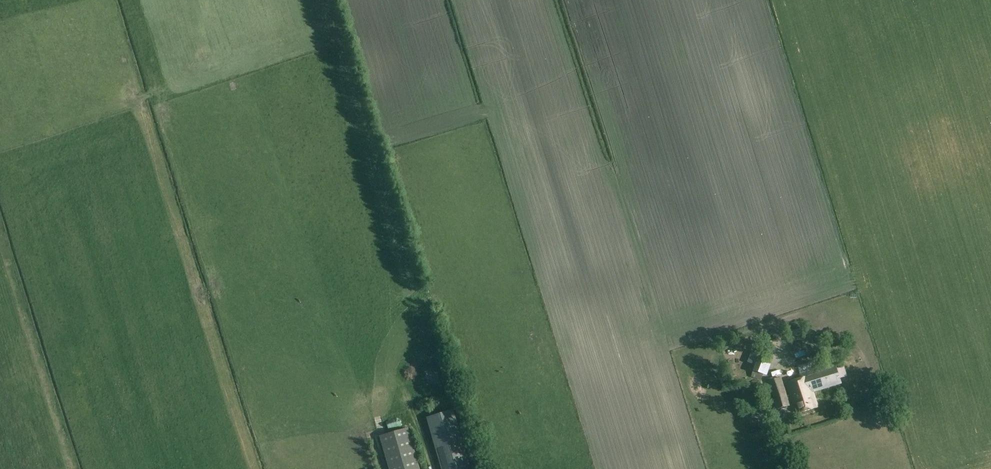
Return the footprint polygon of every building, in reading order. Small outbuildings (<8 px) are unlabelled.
[(801,379),(800,379),(787,383),(793,402),(796,401),(800,413),(818,407),(813,392),(842,383),(836,363),(816,369),(814,361),(809,362),(802,341),(790,345),(801,379)] [(767,376),(771,363),(758,359),(753,371),(767,376)] [(777,409),(790,405),(781,378),(768,381),(770,389),(772,388),(775,399),(774,400),(777,409)] [(745,383),(746,392),(759,389),(757,380),(745,383)] [(453,411),(426,418),(441,468),(470,468),(453,411)] [(388,468),(419,468),(408,428),(379,436),(388,468)]
